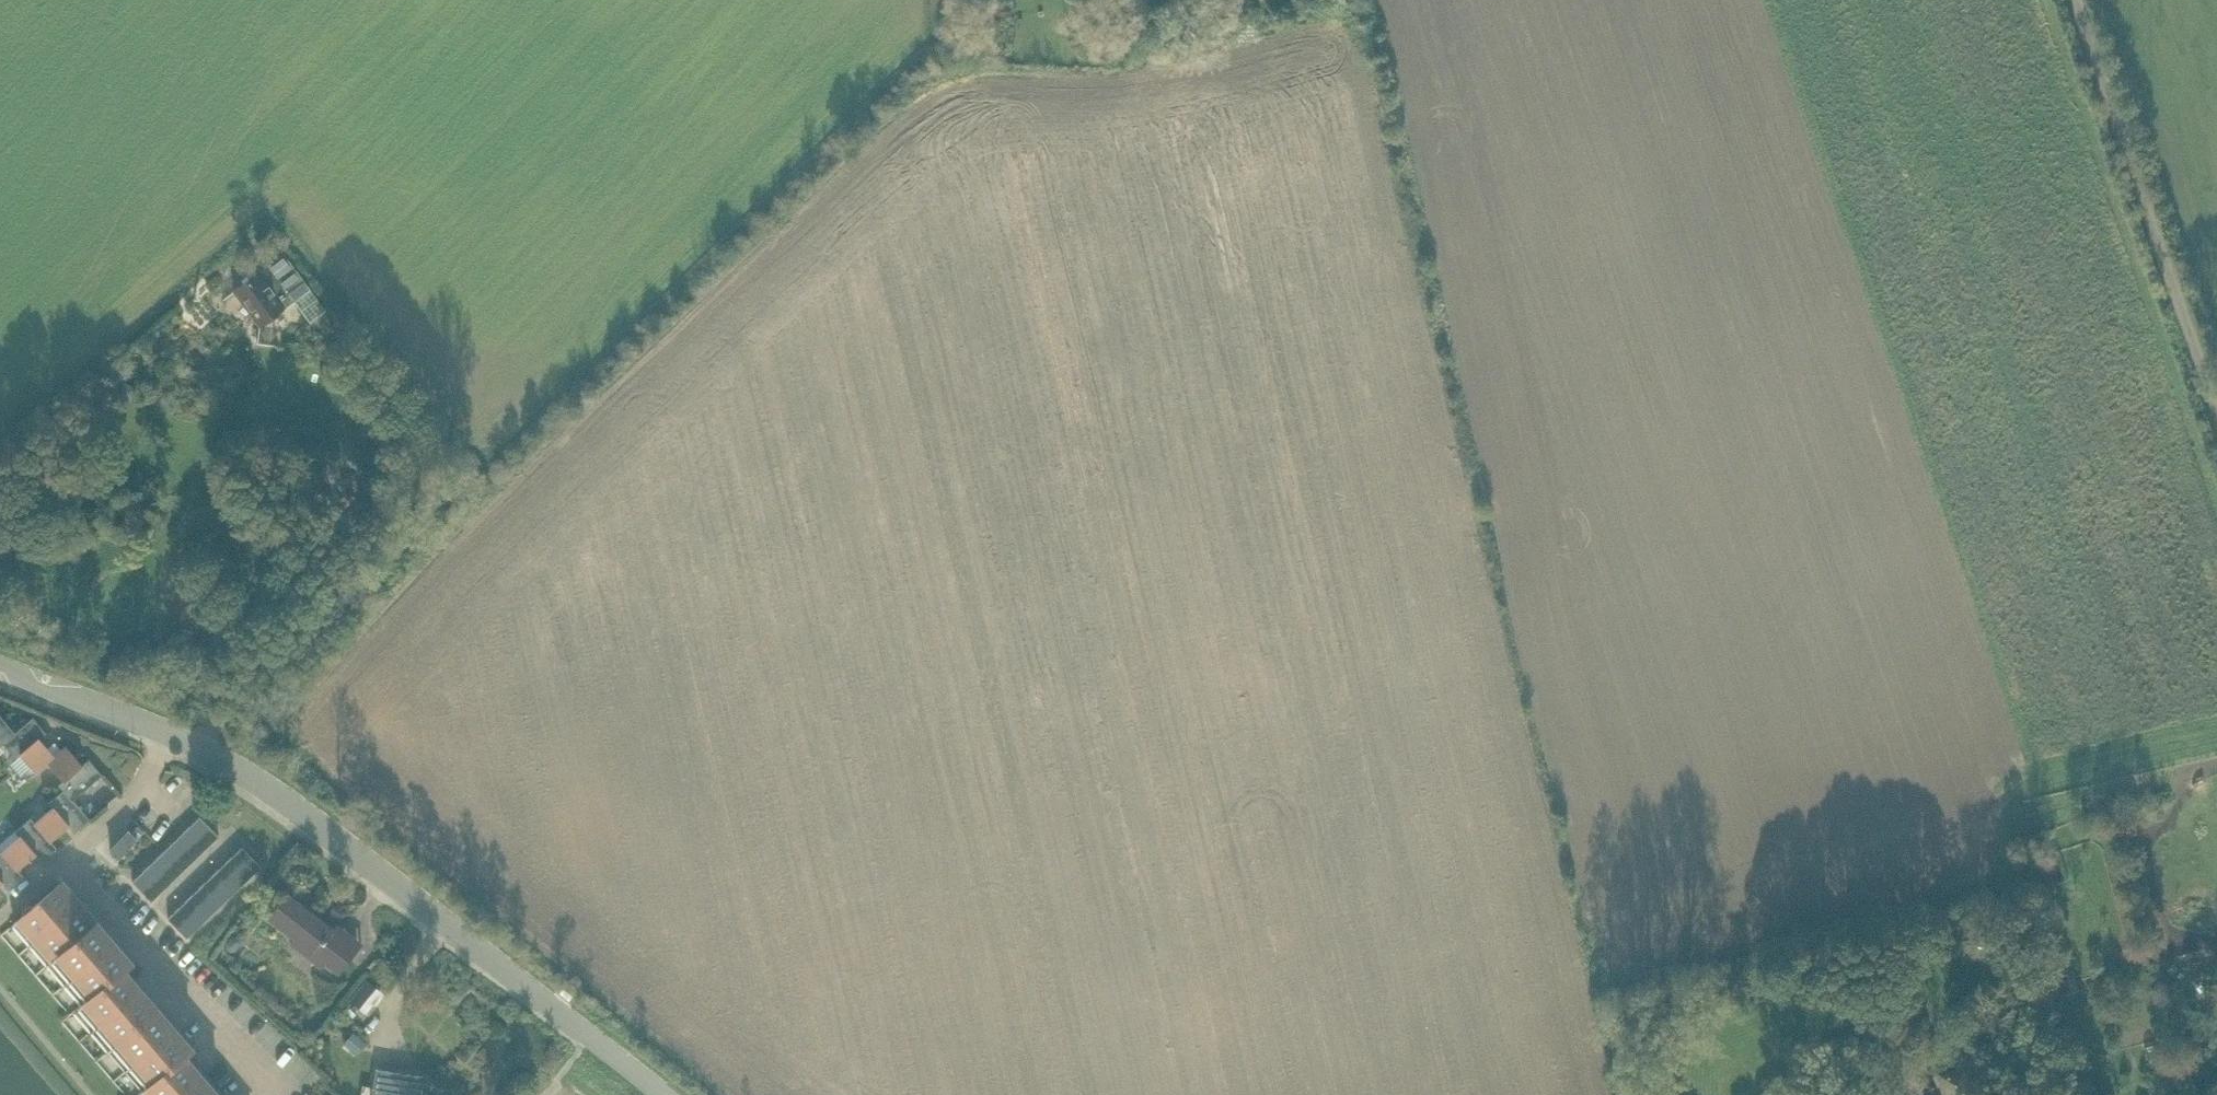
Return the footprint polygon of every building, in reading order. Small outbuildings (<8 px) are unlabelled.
[(260,326),(307,290),(309,289),(283,255),(234,291),(260,326)] [(15,733),(0,716),(0,747),(1,748),(4,745),(15,733)] [(55,757),(40,740),(47,734),(33,718),(15,733),(4,745),(16,760),(21,756),(37,774),(48,765),(55,757)] [(82,766),(79,762),(66,747),(55,757),(48,765),(64,782),(59,786),(63,791),(73,801),(102,776),(89,760),(82,766)] [(90,820),(73,801),(63,791),(49,804),(53,809),(35,824),(51,842),(68,827),(74,834),(90,820)] [(152,902),(219,837),(200,817),(132,882),(152,902)] [(31,819),(0,845),(0,850),(2,852),(18,871),(35,856),(41,862),(57,849),(51,842),(35,824),(31,819)] [(118,859),(137,840),(129,832),(110,851),(118,859)] [(187,939),(188,938),(261,868),(242,848),(168,919),(187,939)] [(2,852),(0,850),(0,886),(2,884),(8,891),(24,877),(18,871),(2,852)] [(31,945),(78,905),(60,884),(14,925),(31,945)] [(332,930),(331,929),(286,895),(267,919),(294,940),(291,945),(321,968),(325,963),(339,974),(361,945),(336,926),(332,930)] [(48,964),(95,925),(78,905),(31,945),(48,964)] [(0,921),(0,944),(3,948),(16,939),(2,920),(0,921)] [(65,984),(113,945),(95,925),(48,964),(65,984)] [(232,936),(226,943),(227,948),(231,951),(236,951),(241,944),(241,939),(237,936),(232,936)] [(82,1004),(122,972),(130,965),(113,945),(65,984),(82,1004)] [(91,1031),(139,992),(122,972),(82,1004),(74,1011),(91,1031)] [(2056,977),(2062,995),(2074,991),(2068,973),(2056,977)] [(366,981),(350,1000),(368,1015),(384,995),(366,981)] [(108,1051),(156,1012),(139,992),(91,1031),(108,1051)] [(126,1071),(174,1031),(156,1012),(108,1051),(126,1071)] [(1854,1030),(1866,1023),(1861,1015),(1849,1023),(1854,1030)] [(183,1058),(191,1051),(174,1031),(126,1071),(143,1090),(137,1094),(179,1094),(200,1078),(183,1058)] [(352,1033),(344,1043),(357,1054),(365,1044),(352,1033)] [(1968,1067),(1941,1075),(1946,1094),(1976,1094),(1968,1067)] [(2202,1073),(2205,1083),(2216,1080),(2216,1069),(2202,1073)] [(442,1092),(422,1078),(376,1070),(372,1094),(439,1094),(442,1092)] [(200,1078),(179,1094),(215,1094),(200,1078)] [(1921,1092),(1919,1085),(1885,1094),(1909,1094),(1921,1092)]
